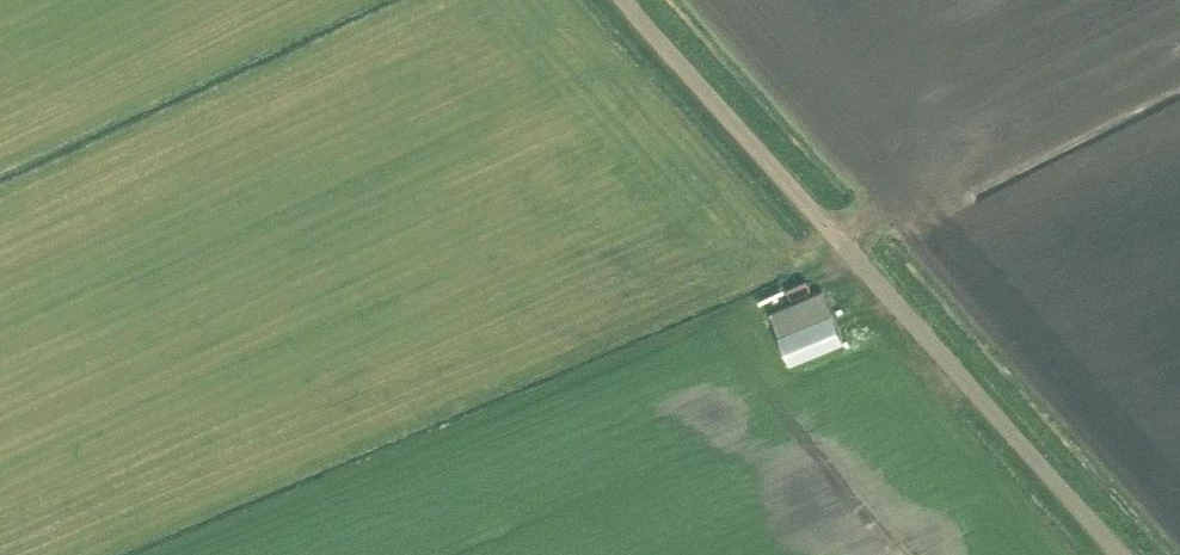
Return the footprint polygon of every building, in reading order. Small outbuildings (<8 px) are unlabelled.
[(791,359),(844,337),(823,287),(770,309),(791,359)]
